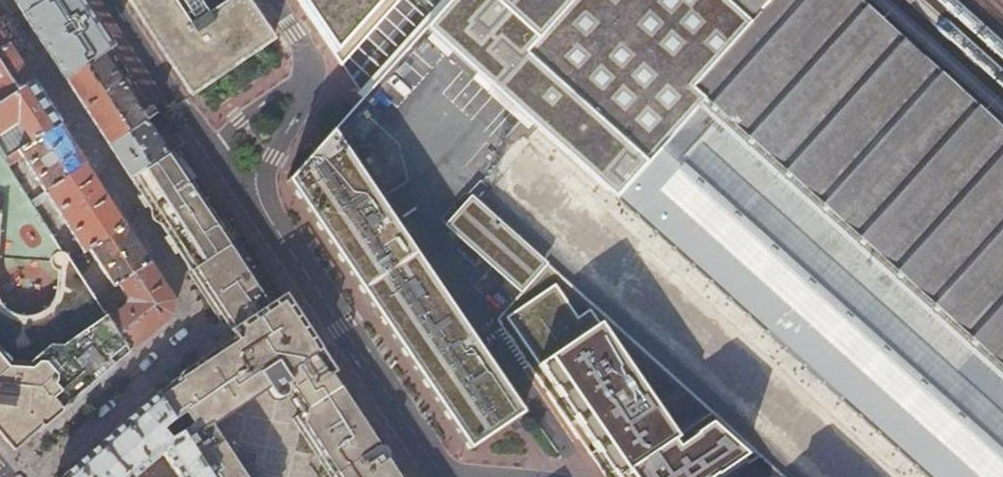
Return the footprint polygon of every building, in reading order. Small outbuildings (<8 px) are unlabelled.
[(25,16),(38,8),(49,0),(15,0),(25,16)] [(78,69),(103,53),(110,49),(78,0),(49,0),(38,8),(78,69)] [(247,0),(135,0),(195,90),(273,37),(247,0)] [(340,65),(398,0),(296,0),(340,65)] [(616,197),(704,98),(691,87),(749,21),(726,0),(449,0),(427,25),(616,197)] [(1002,371),(1002,134),(981,114),(881,18),(861,0),(726,0),(749,21),(691,87),(704,98),(1002,371)] [(9,45),(0,32),(0,51),(9,45)] [(9,45),(0,51),(0,105),(1,104),(33,82),(21,64),(9,45)] [(111,146),(147,122),(157,115),(151,107),(143,113),(103,53),(78,69),(66,77),(87,110),(111,146)] [(28,146),(60,125),(39,92),(33,82),(1,104),(28,146)] [(704,98),(616,197),(923,476),(1002,476),(1002,371),(704,98)] [(132,179),(168,154),(147,122),(111,146),(123,165),(132,179)] [(46,193),(87,166),(74,145),(60,125),(28,146),(7,160),(12,168),(25,159),(46,193)] [(317,148),(287,180),(467,449),(522,411),(520,408),(525,405),(335,128),(331,133),(335,139),(319,150),(317,148)] [(158,212),(198,187),(174,151),(168,154),(132,179),(153,211),(156,210),(158,212)] [(91,249),(126,226),(107,196),(87,166),(46,193),(34,201),(38,207),(50,199),(85,253),(91,249)] [(192,270),(234,242),(198,187),(158,212),(163,221),(161,222),(162,225),(174,243),(192,270)] [(473,196),(447,224),(521,291),(547,263),(473,196)] [(119,284),(151,263),(138,244),(126,226),(91,249),(115,287),(119,284)] [(193,272),(235,243),(234,242),(192,270),(193,272)] [(235,243),(193,272),(198,279),(202,285),(208,296),(234,337),(232,338),(263,386),(264,384),(272,396),(274,399),(277,399),(279,400),(282,398),(285,396),(286,393),(287,392),(286,388),(285,387),(289,384),(297,396),(292,400),(300,412),(293,417),(332,476),(336,474),(338,476),(404,476),(290,302),(284,306),(278,298),(273,301),(235,243)] [(84,278),(73,262),(69,255),(61,260),(60,284),(58,293),(54,301),(49,308),(42,312),(35,313),(27,314),(16,311),(9,307),(4,302),(1,295),(0,292),(0,304),(7,311),(15,316),(23,318),(33,318),(47,314),(52,310),(57,305),(63,294),(66,285),(75,286),(84,278)] [(84,278),(91,273),(81,256),(73,262),(84,278)] [(110,319),(131,351),(173,315),(176,301),(163,282),(151,263),(119,284),(128,297),(127,305),(110,319)] [(712,411),(547,263),(521,291),(498,318),(571,425),(583,417),(601,444),(589,452),(590,453),(595,450),(612,476),(611,476),(614,476),(712,411)] [(97,299),(104,295),(105,294),(91,273),(84,278),(97,299)] [(131,351),(110,319),(101,306),(97,299),(84,278),(75,286),(66,285),(63,294),(57,305),(52,310),(47,314),(33,318),(23,318),(15,316),(7,311),(0,304),(0,354),(5,361),(9,367),(55,325),(69,346),(93,384),(113,367),(131,351)] [(97,299),(101,306),(108,302),(104,295),(97,299)] [(5,361),(0,365),(0,426),(2,426),(2,431),(3,436),(5,440),(9,443),(13,445),(17,444),(21,442),(25,440),(26,437),(28,433),(28,429),(44,426),(60,412),(36,374),(69,346),(55,325),(9,367),(5,361)] [(228,442),(223,445),(209,424),(244,399),(263,386),(232,338),(214,351),(189,368),(181,373),(180,377),(172,383),(156,394),(175,423),(182,434),(210,476),(250,476),(228,442)] [(77,398),(93,384),(69,346),(36,374),(60,412),(77,398)] [(116,371),(113,367),(93,384),(77,398),(60,412),(44,426),(53,425),(116,371)] [(175,423),(156,394),(61,476),(138,476),(165,455),(179,476),(210,476),(182,434),(172,441),(165,432),(175,423)] [(614,476),(719,476),(756,450),(712,411),(614,476)]
